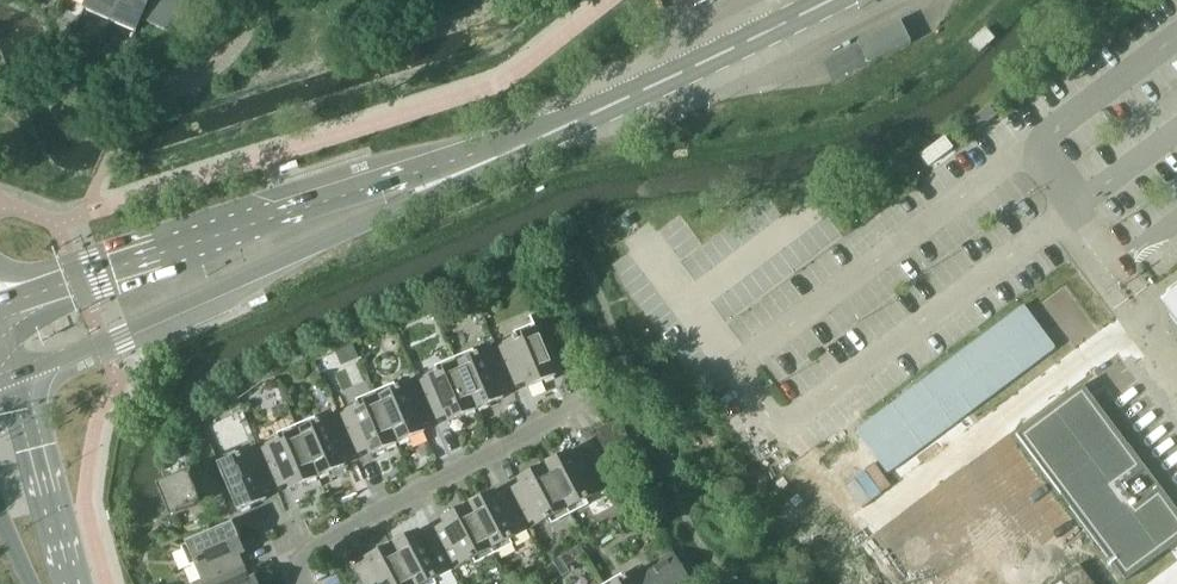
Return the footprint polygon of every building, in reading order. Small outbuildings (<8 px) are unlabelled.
[(111,20),(119,0),(89,0),(85,9),(111,20)] [(141,20),(150,0),(119,0),(111,20),(137,31),(141,20)] [(141,20),(177,35),(193,0),(150,0),(141,20)] [(865,55),(870,65),(913,44),(908,35),(901,21),(859,42),(865,55)] [(973,43),(981,52),(994,41),(992,38),(986,32),(973,43)] [(969,121),(976,131),(997,116),(989,106),(969,121)] [(954,149),(945,138),(921,156),(930,167),(954,149)] [(890,473),(1055,350),(1056,349),(1056,348),(1055,347),(1026,307),(1025,307),(1024,306),(1023,306),(1023,307),(1022,307),(858,429),(858,430),(857,430),(857,431),(857,432),(857,433),(887,472),(887,473),(888,473),(889,473),(890,473)] [(517,337),(496,346),(514,387),(525,382),(528,389),(557,377),(534,324),(515,332),(517,337)] [(474,350),(454,358),(477,409),(504,397),(502,392),(514,387),(496,346),(476,355),(474,350)] [(420,371),(414,373),(435,420),(447,415),(449,421),(477,409),(454,358),(435,366),(437,371),(423,378),(420,371)] [(394,383),(375,391),(398,443),(425,431),(423,425),(435,420),(414,373),(410,375),(413,382),(397,389),(394,383)] [(1016,435),(1126,582),(1176,543),(1176,511),(1083,385),(1016,435)] [(359,404),(338,413),(356,455),(368,449),(371,454),(398,443),(375,391),(356,399),(359,404)] [(316,416),(296,425),(318,477),(346,465),(343,460),(356,455),(338,413),(319,421),(316,416)] [(280,438),(259,447),(277,489),(289,483),(291,488),(318,477),(296,425),(278,433),(280,438)] [(277,489),(259,447),(239,456),(237,450),(217,459),(239,511),(266,499),(264,494),(277,489)] [(571,451),(545,465),(570,514),(589,504),(586,499),(606,489),(586,449),(573,455),(571,451)] [(521,484),(509,490),(530,529),(549,519),(552,523),(570,514),(545,465),(519,478),(521,484)] [(170,504),(175,515),(202,504),(190,476),(163,488),(170,504)] [(495,491),(468,504),(494,554),(513,544),(510,539),(530,529),(509,490),(497,496),(495,491)] [(445,523),(433,529),(454,569),(473,559),(475,563),(494,554),(468,504),(442,518),(445,523)] [(193,583),(206,583),(245,567),(240,555),(245,552),(233,523),(181,546),(190,566),(195,564),(202,580),(193,583)] [(393,545),(413,583),(436,583),(437,583),(434,579),(454,569),(433,529),(420,535),(418,531),(393,545)] [(393,545),(366,558),(369,564),(356,570),(363,583),(413,583),(393,545)] [(605,583),(691,583),(677,568),(666,553),(646,568),(646,567),(644,567),(625,579),(621,574),(605,583)] [(553,561),(563,577),(571,572),(561,557),(553,561)] [(1054,583),(1094,583),(1079,565),(1054,583)] [(255,577),(250,579),(245,567),(206,583),(258,583),(255,577)]
